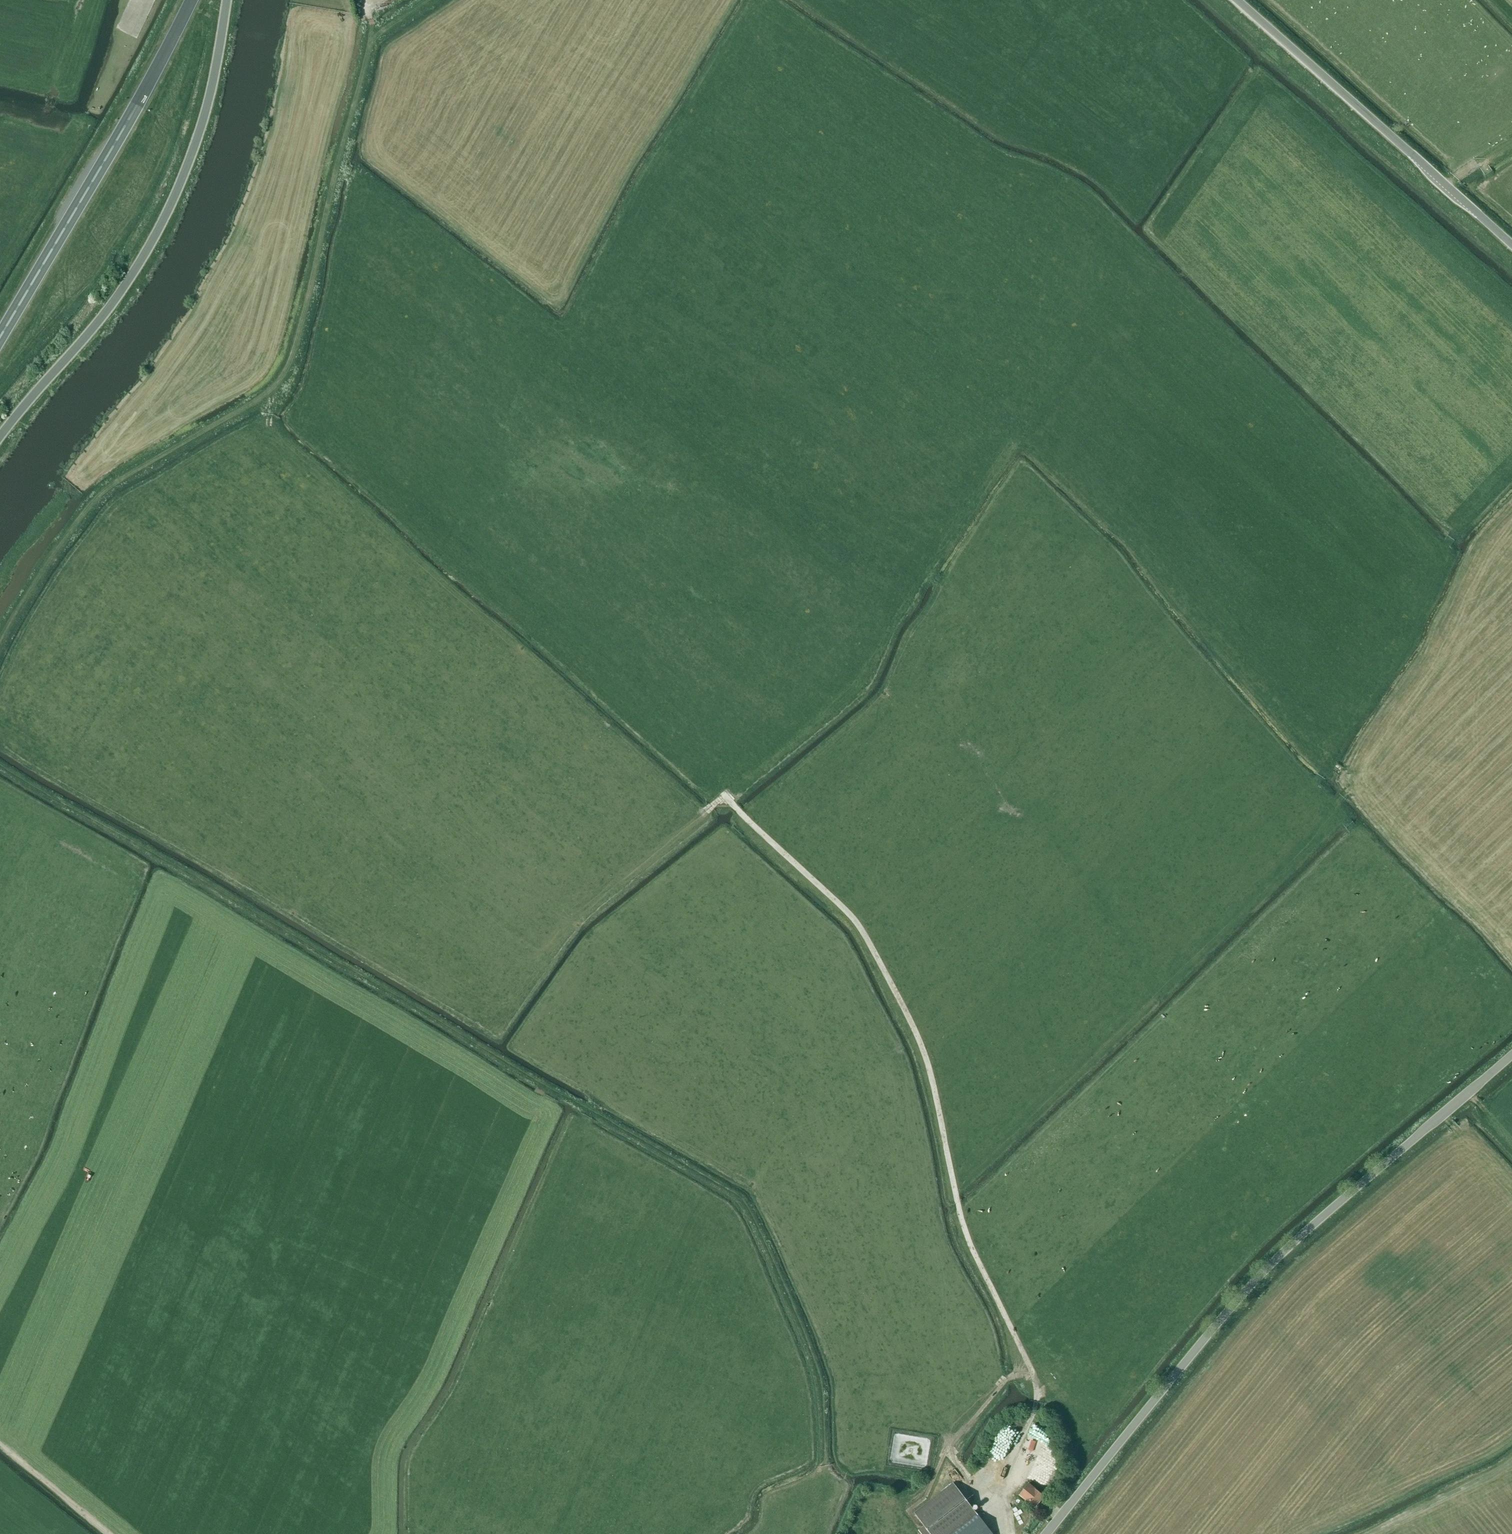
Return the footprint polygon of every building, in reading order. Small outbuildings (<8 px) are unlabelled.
[(1013,1492),(1018,1489),(1013,1481),(1008,1484),(1013,1492)] [(1029,1482),(1019,1494),(1035,1507),(1044,1495),(1029,1482)] [(914,1513),(930,1533),(993,1533),(975,1511),(954,1483),(914,1513)]
